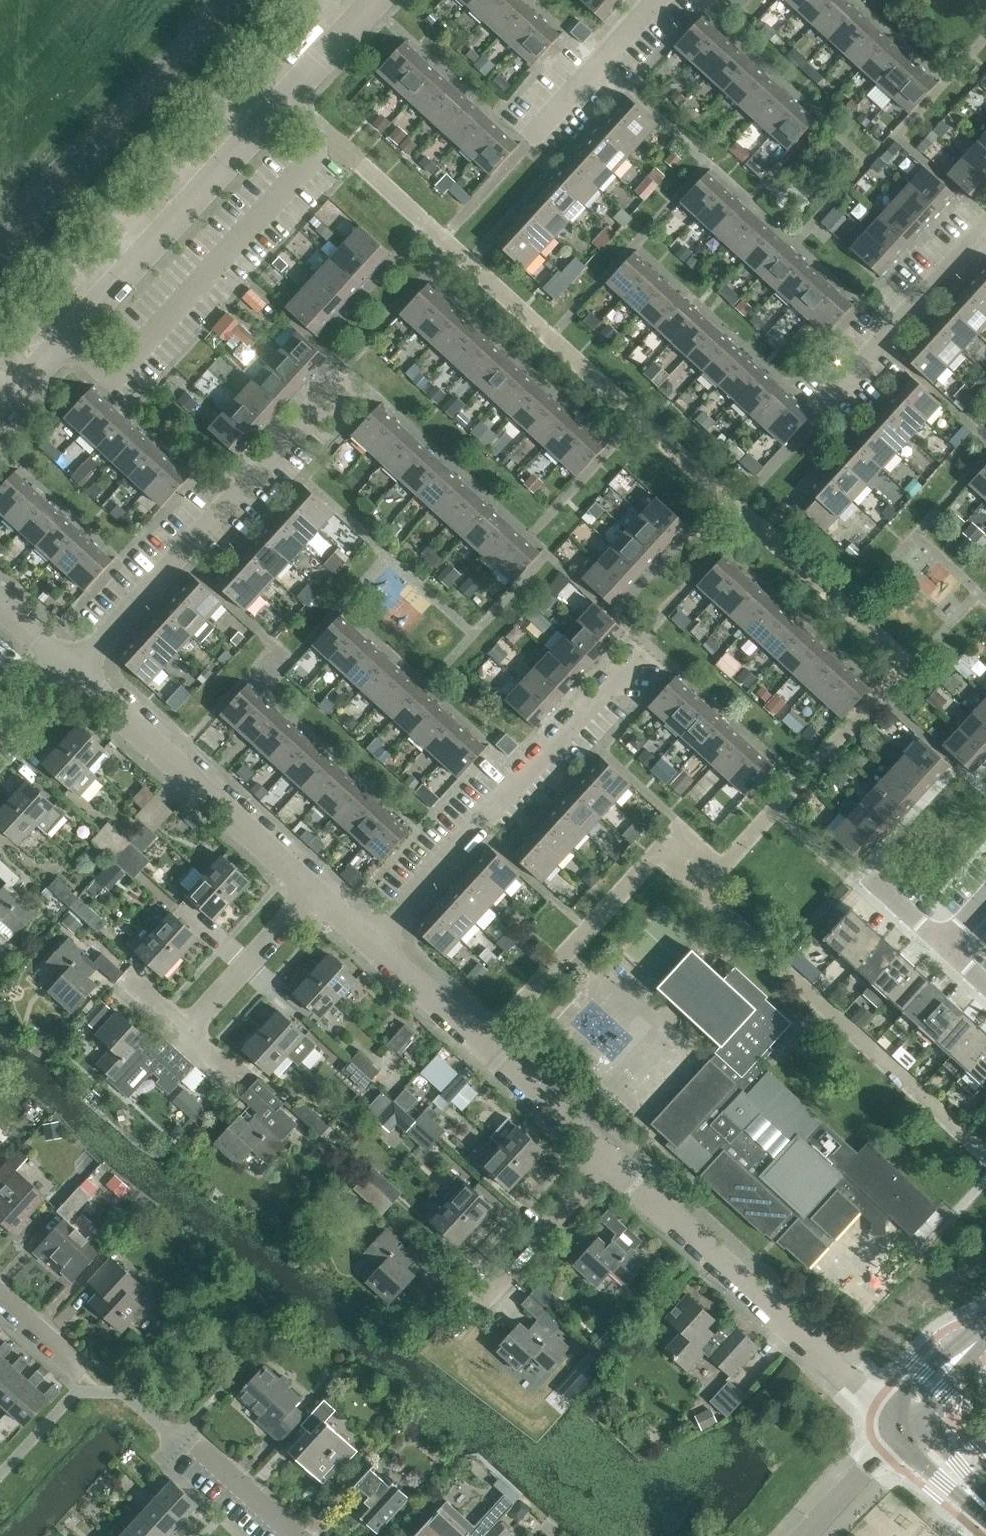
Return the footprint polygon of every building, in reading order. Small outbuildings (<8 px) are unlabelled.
[(484,21),(503,0),(474,0),(468,6),(484,21)] [(500,35),(527,6),(520,0),(503,0),(484,21),(500,35)] [(613,0),(579,0),(603,21),(618,5),(613,0)] [(735,8),(743,1),(742,0),(726,0),(735,8)] [(797,10),(807,0),(786,0),(797,10)] [(813,25),(836,0),(807,0),(797,10),(813,25)] [(829,39),(856,10),(845,0),(836,0),(813,25),(829,39)] [(500,35),(516,50),(543,21),(527,6),(500,35)] [(829,39),(845,54),(872,25),(856,10),(829,39)] [(433,13),(427,19),(433,24),(438,18),(433,13)] [(675,46),(692,61),(719,32),(702,17),(675,46)] [(543,21),(516,50),(533,65),(560,36),(543,21)] [(570,32),(583,44),(593,32),(580,21),(570,32)] [(845,54),(861,69),(888,39),(872,25),(845,54)] [(692,61),(708,76),(735,47),(719,32),(692,61)] [(775,34),(771,40),(774,43),(779,38),(775,34)] [(861,69),(877,83),(904,54),(888,39),(861,69)] [(378,72),(395,87),(421,58),(405,42),(378,72)] [(708,76),(724,91),(751,62),(735,47),(708,76)] [(794,47),(786,55),(792,60),(799,52),(794,47)] [(472,49),(466,56),(473,63),(480,56),(472,49)] [(877,83),(893,98),(920,69),(904,54),(877,83)] [(482,56),(473,65),(484,75),(493,66),(482,56)] [(395,87),(411,101),(437,72),(421,58),(395,87)] [(724,91),(740,105),(767,76),(751,62),(724,91)] [(808,63),(802,70),(809,76),(815,70),(808,63)] [(920,69),(893,98),(910,113),(937,84),(920,69)] [(411,101),(427,116),(453,87),(437,72),(411,101)] [(740,105),(756,120),(783,91),(767,76),(740,105)] [(427,116),(443,131),(469,101),(453,87),(427,116)] [(756,120),(772,135),(799,105),(783,91),(756,120)] [(628,98),(613,114),(642,141),(657,124),(628,98)] [(443,131),(459,145),(485,116),(469,101),(443,131)] [(851,101),(844,108),(850,114),(857,107),(851,101)] [(799,105),(772,135),(789,150),(815,121),(799,105)] [(613,114),(598,130),(627,157),(642,141),(613,114)] [(459,145),(475,160),(501,131),(485,116),(459,145)] [(378,117),(373,123),(383,131),(387,126),(378,117)] [(933,130),(934,131),(941,138),(950,128),(942,121),(935,128),(933,130)] [(598,130),(584,146),(613,173),(627,157),(598,130)] [(501,131),(475,160),(492,175),(518,146),(501,131)] [(932,131),(926,138),(931,143),(938,136),(933,132),(932,131)] [(977,143),(985,150),(985,133),(977,143)] [(926,138),(917,147),(920,149),(923,152),(931,143),(926,138)] [(895,140),(886,150),(893,155),(901,146),(895,140)] [(963,159),(985,180),(985,150),(977,143),(963,159)] [(584,146),(569,162),(598,189),(613,173),(584,146)] [(672,151),(664,160),(672,167),(680,158),(672,151)] [(745,164),(761,179),(762,179),(771,168),(755,153),(745,164)] [(879,158),(871,167),(877,172),(885,164),(879,158)] [(963,159),(947,175),(977,202),(985,192),(985,180),(963,159)] [(569,162),(554,178),(584,205),(598,189),(569,162)] [(655,168),(649,176),(657,184),(664,176),(655,168)] [(925,168),(910,185),(939,211),(954,194),(925,168)] [(680,202),(697,217),(724,188),(707,173),(680,202)] [(437,184),(435,186),(444,194),(454,183),(445,175),(440,181),(437,184)] [(554,178),(540,194),(569,221),(584,205),(554,178)] [(642,185),(635,192),(643,200),(650,192),(642,185)] [(910,185),(895,201),(924,227),(939,211),(910,185)] [(697,217),(713,232),(740,203),(724,188),(697,217)] [(540,194),(525,210),(554,237),(569,221),(540,194)] [(895,201),(880,217),(910,243),(924,227),(895,201)] [(713,232),(729,246),(756,217),(740,203),(713,232)] [(525,210),(510,226),(540,253),(554,237),(525,210)] [(827,215),(821,222),(830,230),(836,223),(827,215)] [(729,246),(745,261),(772,232),(756,217),(729,246)] [(880,217),(866,232),(895,259),(910,243),(880,217)] [(540,253),(510,226),(495,243),(524,270),(540,253)] [(390,253),(361,227),(345,243),(375,270),(390,253)] [(745,261),(761,276),(788,246),(772,232),(745,261)] [(895,259),(866,232),(850,249),(880,276),(895,259)] [(375,270),(345,243),(331,259),(360,286),(375,270)] [(761,276),(777,290),(804,261),(788,246),(761,276)] [(677,252),(676,253),(684,262),(686,260),(690,256),(681,248),(677,252)] [(607,282),(624,298),(650,268),(634,253),(607,282)] [(331,259),(316,275),(345,302),(360,286),(331,259)] [(690,264),(695,269),(699,264),(694,259),(690,264)] [(573,261),(562,273),(571,281),(582,269),(573,261)] [(777,290),(793,305),(820,276),(804,261),(777,290)] [(977,276),(985,284),(985,265),(977,276)] [(624,298),(640,312),(666,283),(650,268),(624,298)] [(544,288),(555,298),(566,286),(571,281),(562,273),(560,272),(560,271),(544,288)] [(712,271),(706,277),(713,284),(719,278),(712,271)] [(316,275),(301,291),(331,318),(345,302),(316,275)] [(793,305),(809,320),(836,290),(820,276),(793,305)] [(962,292),(985,313),(985,284),(977,276),(962,292)] [(640,312),(656,327),(682,298),(666,283),(640,312)] [(726,283),(718,291),(727,299),(734,291),(726,283)] [(427,285),(400,314),(417,329),(444,300),(427,285)] [(250,287),(241,297),(253,309),(263,299),(250,287)] [(836,290),(809,320),(826,335),(853,306),(836,290)] [(301,291),(286,308),(315,335),(331,318),(301,291)] [(947,308),(977,334),(985,324),(985,313),(962,292),(947,308)] [(656,327),(672,342),(698,312),(682,298),(656,327)] [(743,298),(735,306),(744,315),(752,307),(743,298)] [(444,300),(417,329),(433,344),(460,315),(444,300)] [(947,308),(933,324),(962,350),(977,334),(947,308)] [(241,353),(256,337),(229,310),(213,326),(241,353)] [(672,342),(687,356),(714,327),(698,312),(672,342)] [(756,314),(750,320),(759,328),(764,322),(756,314)] [(460,315),(433,344),(449,358),(476,329),(460,315)] [(933,324),(918,340),(947,366),(962,350),(933,324)] [(687,356),(703,371),(730,342),(714,327),(687,356)] [(476,329),(449,358),(465,373),(492,344),(476,329)] [(327,359),(298,332),(283,349),(312,375),(327,359)] [(947,366),(918,340),(903,356),(932,383),(947,366)] [(703,371),(719,385),(746,356),(730,342),(703,371)] [(492,344),(465,373),(481,388),(508,358),(492,344)] [(297,391),(312,375),(283,349),(272,361),(268,365),(297,391)] [(262,352),(259,356),(268,365),(272,361),(262,352)] [(719,385),(735,400),(762,371),(746,356),(719,385)] [(283,407),(297,391),(268,365),(267,366),(257,357),(244,371),(254,380),(253,381),(283,407)] [(508,358),(481,388),(497,402),(524,373),(508,358)] [(654,361),(643,373),(651,380),(662,368),(654,361)] [(735,400),(751,415),(778,385),(762,371),(735,400)] [(524,373),(497,402),(513,417),(540,388),(524,373)] [(911,377),(896,394),(925,421),(941,404),(911,377)] [(980,379),(971,388),(977,393),(985,384),(980,379)] [(283,407),(253,381),(239,397),(268,423),(283,407)] [(751,415),(767,429),(794,400),(778,385),(751,415)] [(967,387),(956,399),(965,406),(975,395),(967,387)] [(91,388),(65,418),(82,433),(108,404),(91,388)] [(540,388),(513,417),(529,432),(556,402),(540,388)] [(186,392),(178,400),(180,401),(190,410),(197,402),(188,393),(186,392)] [(896,394),(882,410),(911,437),(925,421),(896,394)] [(253,439),(268,423),(239,397),(224,413),(253,439)] [(794,400),(767,429),(784,445),(811,415),(794,400)] [(556,402),(529,432),(545,446),(572,417),(556,402)] [(108,404),(82,433),(97,447),(124,418),(108,404)] [(379,406),(352,435),(369,450),(396,421),(379,406)] [(882,410),(867,426),(896,453),(911,437),(882,410)] [(460,412),(455,418),(464,427),(470,421),(460,412)] [(238,456),(253,439),(224,413),(209,429),(238,456)] [(572,417),(545,446),(561,461),(588,432),(572,417)] [(124,418),(97,447),(113,462),(140,433),(124,418)] [(396,421),(369,450),(385,465),(412,436),(396,421)] [(867,426),(852,442),(882,469),(896,453),(867,426)] [(964,426),(950,441),(956,447),(971,431),(964,426)] [(588,432),(561,461),(578,476),(605,447),(588,432)] [(140,433),(113,462),(129,477),(156,447),(140,433)] [(412,436),(385,465),(401,480),(428,450),(412,436)] [(745,453),(729,439),(723,446),(738,460),(745,453)] [(852,442),(838,458),(867,485),(882,469),(852,442)] [(156,447),(129,477),(145,491),(172,462),(156,447)] [(428,450),(401,480),(417,494),(444,465),(428,450)] [(838,458),(823,474),(852,501),(867,485),(838,458)] [(172,462),(145,491),(162,507),(189,477),(172,462)] [(83,463),(71,476),(82,486),(94,473),(83,463)] [(444,465),(417,494),(433,509),(460,480),(444,465)] [(985,499),(985,465),(969,484),(985,499)] [(0,488),(0,512),(5,517),(32,487),(15,472),(0,488)] [(852,501),(823,474),(808,491),(813,495),(801,509),(825,531),(852,501)] [(460,480),(433,509),(449,523),(476,494),(460,480)] [(94,483),(87,491),(95,499),(102,491),(94,483)] [(48,502),(32,487),(5,517),(21,531),(48,502)] [(305,487),(290,503),(319,530),(334,513),(305,487)] [(476,494),(449,523),(465,538),(492,509),(476,494)] [(657,498),(642,514),(671,541),(687,524),(657,498)] [(48,502),(21,531),(37,546),(64,517),(48,502)] [(596,502),(588,511),(589,513),(597,519),(605,510),(598,503),(596,502)] [(290,503),(275,519),(304,546),(319,530),(290,503)] [(118,504),(110,513),(118,520),(126,511),(118,504)] [(492,509),(465,538),(481,553),(508,523),(492,509)] [(657,557),(671,541),(642,514),(627,530),(657,557)] [(64,517),(37,546),(53,560),(80,531),(64,517)] [(275,519),(260,535),(290,562),(304,546),(275,519)] [(394,522),(386,531),(393,537),(401,528),(394,522)] [(508,523),(481,553),(497,567),(524,538),(508,523)] [(613,546),(642,573),(657,557),(627,530),(613,546)] [(80,531),(53,560),(69,575),(96,546),(80,531)] [(260,535),(246,551),(275,578),(290,562),(260,535)] [(524,538),(497,567),(514,583),(540,553),(524,538)] [(96,546),(69,575),(86,590),(112,561),(96,546)] [(427,546),(422,552),(438,567),(443,561),(427,546)] [(613,546),(598,562),(627,589),(642,573),(613,546)] [(246,551),(231,567),(260,594),(275,578),(246,551)] [(335,552),(324,564),(334,573),(345,561),(335,552)] [(697,585),(714,600),(741,571),(724,556),(697,585)] [(598,562),(583,579),(612,606),(627,589),(598,562)] [(231,567),(216,584),(245,611),(260,594),(231,567)] [(714,600),(730,615),(757,586),(741,571),(714,600)] [(315,576),(310,581),(319,588),(326,580),(321,575),(315,576)] [(193,576),(178,593),(207,620),(222,603),(193,576)] [(307,585),(297,597),(306,604),(308,606),(318,594),(316,593),(307,585)] [(730,615),(746,630),(773,600),(757,586),(730,615)] [(43,592),(38,597),(44,602),(48,596),(43,592)] [(178,593),(163,609),(192,636),(207,620),(178,593)] [(746,630),(762,644),(789,615),(773,600),(746,630)] [(595,603),(579,620),(609,646),(624,630),(595,603)] [(532,605),(523,614),(532,623),(541,614),(532,605)] [(163,609),(148,625),(178,652),(192,636),(163,609)] [(290,609),(284,615),(290,620),(295,615),(290,609)] [(340,615),(313,645),(330,660),(357,631),(340,615)] [(762,644),(778,659),(805,630),(789,615),(762,644)] [(579,620),(565,636),(594,662),(609,646),(579,620)] [(148,625),(134,641),(163,668),(178,652),(148,625)] [(778,659),(794,674),(821,644),(805,630),(778,659)] [(239,631),(230,640),(237,646),(245,637),(239,631)] [(357,631),(330,660),(346,675),(373,645),(357,631)] [(565,636),(550,652),(579,678),(594,662),(565,636)] [(134,641),(119,658),(148,685),(163,668),(134,641)] [(794,674),(810,688),(837,659),(821,644),(794,674)] [(373,645),(346,675),(362,689),(389,660),(373,645)] [(489,653),(489,654),(497,661),(498,661),(501,657),(505,652),(497,645),(493,649),(489,653)] [(226,651),(218,659),(225,665),(232,657),(226,651)] [(550,652),(535,668),(565,694),(579,678),(550,652)] [(810,688),(826,703),(853,673),(837,659),(810,688)] [(389,660),(362,689),(378,704),(405,675),(389,660)] [(291,672),(302,687),(317,676),(306,661),(291,672)] [(206,667),(201,674),(206,679),(212,673),(206,667)] [(535,668),(521,684),(550,710),(565,694),(535,668)] [(746,669),(738,678),(749,688),(757,679),(746,669)] [(853,673),(826,703),(843,718),(869,689),(853,673)] [(201,674),(197,679),(202,684),(206,679),(201,674)] [(405,675),(378,704),(394,718),(421,689),(405,675)] [(649,706),(665,721),(692,692),(676,677),(649,706)] [(248,684),(221,714),(238,729),(264,700),(248,684)] [(521,684),(505,700),(535,727),(550,710),(521,684)] [(757,684),(749,693),(761,705),(769,696),(757,684)] [(421,689),(394,718),(410,733),(437,704),(421,689)] [(665,721),(682,736),(708,707),(692,692),(665,721)] [(167,702),(166,703),(173,710),(173,709),(182,700),(175,693),(167,702)] [(325,698),(319,705),(328,713),(334,706),(325,698)] [(973,713),(985,725),(985,699),(973,713)] [(264,700),(238,729),(254,744),(280,714),(264,700)] [(437,704),(410,733),(426,748),(453,718),(437,704)] [(682,736),(698,751),(724,721),(708,707),(682,736)] [(785,723),(785,724),(797,735),(797,734),(807,724),(795,713),(785,723)] [(958,729),(985,754),(985,725),(973,713),(958,729)] [(280,714),(254,744),(270,758),(296,729),(280,714)] [(348,718),(343,723),(351,730),(358,722),(353,718),(348,718)] [(453,718),(426,748),(442,762),(469,733),(453,718)] [(698,751),(714,765),(740,736),(724,721),(698,751)] [(79,725),(61,744),(88,769),(106,750),(79,725)] [(809,725),(801,734),(813,745),(821,736),(809,725)] [(296,729),(270,758),(286,773),(312,744),(296,729)] [(958,729),(943,746),(972,773),(985,758),(985,754),(958,729)] [(469,733),(442,762),(459,778),(486,748),(469,733)] [(506,733),(496,745),(508,756),(519,745),(506,733)] [(636,733),(628,742),(637,751),(646,742),(636,733)] [(714,765),(730,780),(756,751),(740,736),(714,765)] [(920,738),(905,755),(934,782),(950,765),(920,738)] [(88,769),(61,744),(60,746),(56,743),(45,756),(48,759),(43,764),(80,797),(97,778),(88,769)] [(312,744),(286,773),(302,787),(328,758),(312,744)] [(378,750),(373,755),(382,763),(387,757),(378,750)] [(646,750),(638,758),(649,768),(650,769),(658,761),(646,750)] [(756,751),(730,780),(746,795),(773,766),(756,751)] [(905,755),(891,771),(920,798),(934,782),(905,755)] [(602,757),(586,774),(616,801),(631,784),(602,757)] [(328,758),(302,787),(318,802),(344,773),(328,758)] [(245,766),(238,773),(247,781),(253,773),(245,766)] [(684,768),(669,783),(681,794),(695,779),(684,768)] [(891,771),(876,787),(905,814),(920,798),(891,771)] [(344,773),(318,802),(334,817),(360,787),(344,773)] [(586,774),(572,790),(601,817),(616,801),(586,774)] [(10,800),(37,825),(47,834),(64,815),(55,806),(27,781),(10,800)] [(257,783),(250,790),(260,799),(267,791),(257,783)] [(423,783),(414,793),(431,808),(440,798),(423,783)] [(360,787),(334,817),(350,831),(376,802),(360,787)] [(876,787),(861,803),(891,830),(905,814),(876,787)] [(572,790),(557,806),(586,833),(601,817),(572,790)] [(164,803),(155,795),(136,816),(145,825),(164,803)] [(10,800),(0,811),(0,827),(19,845),(37,825),(10,800)] [(376,802),(350,831),(366,846),(392,817),(376,802)] [(164,803),(145,825),(154,833),(173,812),(164,803)] [(847,819),(876,846),(891,830),(861,803),(847,819)] [(557,806),(543,822),(572,849),(586,833),(557,806)] [(392,817),(366,846),(382,861),(409,832),(392,817)] [(847,819),(831,836),(861,863),(876,846),(847,819)] [(636,820),(630,826),(640,835),(646,829),(636,820)] [(129,841),(108,822),(100,831),(121,851),(129,841)] [(543,822),(528,838),(557,865),(572,849),(543,822)] [(121,851),(100,831),(92,840),(113,860),(121,851)] [(305,832),(301,837),(308,843),(315,836),(310,832),(305,832)] [(316,837),(309,845),(317,853),(325,844),(316,837)] [(557,865),(528,838),(513,855),(542,882),(557,865)] [(129,841),(121,851),(142,870),(150,861),(129,841)] [(616,844),(608,854),(616,861),(624,851),(616,844)] [(490,847),(475,864),(504,891),(519,874),(490,847)] [(142,870),(121,851),(113,860),(134,879),(142,870)] [(222,857),(205,876),(232,901),(250,882),(222,857)] [(21,878),(0,859),(0,877),(7,884),(0,892),(0,921),(2,919),(17,933),(38,911),(12,888),(21,878)] [(113,861),(96,878),(106,888),(123,870),(113,861)] [(475,864),(460,880),(489,907),(504,891),(475,864)] [(205,876),(187,895),(214,920),(232,901),(205,876)] [(70,907),(78,897),(57,878),(49,887),(70,907)] [(460,880),(445,896),(475,923),(489,907),(460,880)] [(445,896),(431,912),(460,939),(475,923),(445,896)] [(78,897),(70,907),(98,933),(107,923),(78,897)] [(823,939),(839,955),(869,923),(852,907),(846,915),(837,906),(810,936),(818,944),(823,939)] [(479,919),(485,927),(498,916),(492,909),(479,919)] [(460,939),(431,912),(415,929),(445,956),(460,939)] [(171,913),(153,932),(181,957),(199,938),(171,913)] [(71,914),(63,922),(74,933),(82,924),(71,914)] [(839,955),(855,969),(885,937),(869,923),(839,955)] [(509,931),(498,943),(504,949),(507,951),(518,940),(515,937),(509,931)] [(153,932),(136,951),(163,976),(181,957),(153,932)] [(855,969),(871,984),(901,952),(885,937),(855,969)] [(94,962),(69,939),(48,962),(63,976),(49,991),(72,1012),(97,985),(89,978),(98,967),(116,983),(124,973),(102,953),(94,962)] [(487,948),(479,956),(489,966),(490,965),(497,957),(487,948)] [(716,1053),(651,1124),(653,1126),(669,1141),(666,1145),(699,1175),(700,1176),(764,1235),(766,1234),(769,1237),(770,1236),(773,1238),(776,1242),(777,1242),(784,1249),(786,1247),(808,1268),(809,1268),(809,1267),(808,1266),(826,1246),(828,1247),(835,1239),(834,1238),(859,1210),(860,1212),(873,1223),(873,1234),(885,1234),(884,1223),(890,1216),(892,1215),(912,1234),(910,1235),(911,1236),(914,1233),(935,1210),(938,1207),(937,1207),(935,1208),(915,1190),(917,1188),(916,1187),(914,1189),(887,1163),(889,1162),(888,1161),(886,1163),(867,1145),(869,1143),(868,1142),(858,1153),(768,1071),(767,1072),(756,1062),(761,1056),(791,1023),(777,1010),(765,999),(768,997),(735,967),(724,979),(692,950),(658,988),(658,989),(721,1046),(715,1053),(716,1053)] [(871,984),(887,998),(916,966),(901,952),(871,984)] [(329,954),(312,974),(339,999),(357,980),(329,954)] [(479,963),(468,976),(469,977),(474,982),(482,974),(486,969),(479,963)] [(887,998),(903,1013),(932,981),(916,966),(887,998)] [(339,999),(312,974),(294,993),(321,1018),(339,999)] [(903,1013),(918,1028),(948,995),(932,981),(903,1013)] [(927,1051),(934,1042),(964,1010),(948,995),(918,1028),(911,1036),(927,1051)] [(85,1019),(94,1028),(110,1010),(101,1002),(85,1019)] [(851,1018),(855,1021),(861,1026),(872,1014),(862,1006),(851,1018)] [(306,1036),(278,1010),(261,1030),(288,1055),(306,1036)] [(934,1042),(950,1057),(980,1025),(964,1010),(934,1042)] [(155,1046),(118,1011),(96,1035),(112,1049),(98,1064),(110,1075),(107,1079),(129,1098),(153,1072),(160,1079),(157,1082),(170,1094),(195,1066),(163,1037),(155,1046)] [(406,1024),(386,1045),(396,1054),(415,1033),(406,1024)] [(966,1071),(985,1049),(985,1030),(980,1025),(950,1057),(966,1071)] [(261,1030),(243,1049),(270,1074),(288,1055),(261,1030)] [(966,1071),(983,1087),(985,1083),(985,1049),(966,1071)] [(359,1052),(351,1061),(372,1080),(380,1071),(359,1052)] [(372,1080),(351,1061),(342,1070),(363,1089),(372,1080)] [(469,1082),(459,1073),(440,1094),(449,1103),(469,1082)] [(284,1104),(258,1079),(241,1097),(258,1113),(248,1124),(240,1116),(215,1143),(238,1164),(252,1149),(268,1163),(288,1140),(285,1137),(297,1123),(280,1108),(284,1104)] [(185,1088),(173,1101),(193,1119),(204,1106),(185,1088)] [(406,1088),(394,1101),(406,1112),(418,1099),(406,1088)] [(329,1127),(301,1101),(292,1110),(321,1136),(329,1127)] [(385,1111),(377,1119),(389,1130),(398,1121),(408,1130),(416,1120),(406,1112),(394,1101),(385,1111)] [(424,1111),(416,1120),(437,1140),(446,1131),(424,1111)] [(437,1140),(416,1120),(408,1130),(429,1149),(437,1140)] [(60,1122),(44,1125),(46,1136),(62,1134),(60,1122)] [(517,1127),(500,1146),(527,1171),(545,1152),(517,1127)] [(500,1146),(482,1165),(509,1190),(527,1171),(500,1146)] [(75,1164),(88,1176),(101,1161),(88,1149),(75,1164)] [(18,1236),(32,1220),(29,1217),(46,1198),(45,1197),(41,1201),(25,1186),(29,1181),(17,1171),(28,1159),(19,1150),(2,1167),(0,1170),(0,1220),(18,1236)] [(108,1182),(116,1171),(104,1162),(96,1172),(108,1182)] [(402,1193),(373,1167),(365,1176),(393,1203),(402,1193)] [(115,1174),(107,1184),(122,1197),(130,1188),(115,1174)] [(494,1208),(458,1175),(441,1195),(448,1202),(476,1227),(494,1208)] [(393,1203),(365,1176),(354,1188),(382,1215),(393,1203)] [(86,1179),(80,1186),(91,1196),(97,1189),(86,1179)] [(57,1211),(68,1221),(91,1196),(80,1186),(57,1211)] [(476,1227),(448,1202),(431,1221),(458,1246),(476,1227)] [(640,1239),(608,1210),(599,1219),(617,1235),(607,1246),(598,1238),(574,1265),(597,1286),(611,1271),(626,1285),(647,1262),(632,1248),(640,1239)] [(935,1210),(914,1233),(923,1242),(945,1219),(935,1210)] [(89,1236),(87,1238),(76,1228),(74,1231),(64,1222),(35,1252),(36,1253),(40,1249),(51,1259),(52,1257),(62,1266),(60,1268),(63,1271),(63,1270),(73,1279),(101,1248),(101,1245),(92,1236),(89,1236)] [(407,1249),(386,1230),(366,1252),(381,1266),(367,1282),(390,1303),(415,1276),(406,1268),(416,1258),(433,1273),(442,1264),(415,1239),(407,1249)] [(86,1285),(87,1286),(94,1278),(102,1286),(102,1287),(103,1288),(91,1301),(90,1300),(89,1301),(123,1333),(124,1332),(123,1331),(144,1308),(145,1309),(145,1308),(134,1298),(144,1288),(144,1289),(145,1288),(111,1256),(110,1257),(111,1258),(86,1285)] [(541,1282),(530,1294),(548,1311),(560,1299),(541,1282)] [(714,1319),(687,1294),(666,1317),(681,1331),(665,1349),(688,1370),(704,1351),(732,1377),(759,1348),(737,1327),(735,1329),(729,1324),(725,1324),(715,1335),(706,1327),(714,1319)] [(553,1316),(530,1295),(521,1304),(538,1320),(528,1331),(520,1323),(495,1350),(520,1373),(534,1357),(549,1371),(570,1349),(545,1326),(553,1316)] [(1,1355),(4,1358),(13,1348),(5,1341),(0,1347),(0,1356),(1,1355)] [(1,1355),(0,1356),(0,1388),(17,1369),(20,1372),(29,1363),(21,1356),(13,1366),(4,1358),(1,1355)] [(239,1396),(262,1417),(258,1421),(280,1442),(305,1415),(295,1406),(301,1399),(266,1366),(239,1396)] [(20,1372),(17,1369),(0,1388),(0,1403),(8,1411),(33,1384),(36,1387),(45,1377),(37,1370),(28,1380),(20,1372)] [(746,1396),(729,1381),(710,1401),(727,1417),(746,1396)] [(36,1387),(33,1384),(8,1411),(25,1426),(49,1400),(51,1402),(61,1392),(53,1385),(44,1395),(36,1387)] [(308,1443),(297,1456),(308,1466),(306,1468),(315,1476),(317,1474),(324,1480),(326,1477),(331,1482),(348,1463),(345,1461),(355,1450),(345,1442),(347,1440),(338,1432),(336,1434),(325,1423),(337,1410),(325,1399),(302,1425),(311,1433),(305,1439),(308,1443)] [(712,1404),(695,1411),(702,1428),(719,1421),(712,1404)] [(346,1480),(357,1490),(359,1489),(369,1498),(355,1513),(377,1533),(409,1497),(388,1477),(385,1480),(375,1471),(378,1468),(367,1458),(346,1480)] [(198,1505),(171,1480),(156,1497),(183,1522),(180,1525),(190,1534),(196,1526),(187,1517),(198,1505)] [(505,1494),(479,1522),(489,1531),(515,1504),(505,1494)] [(180,1525),(183,1522),(156,1497),(142,1513),(167,1535),(175,1535),(172,1533),(180,1525)] [(520,1499),(508,1513),(518,1523),(531,1509),(520,1499)] [(479,1522),(469,1533),(442,1508),(443,1508),(442,1507),(414,1535),(484,1535),(489,1531),(479,1522)] [(142,1513),(127,1529),(135,1535),(167,1535),(142,1513)] [(513,1534),(499,1521),(485,1535),(511,1535),(513,1534)]
